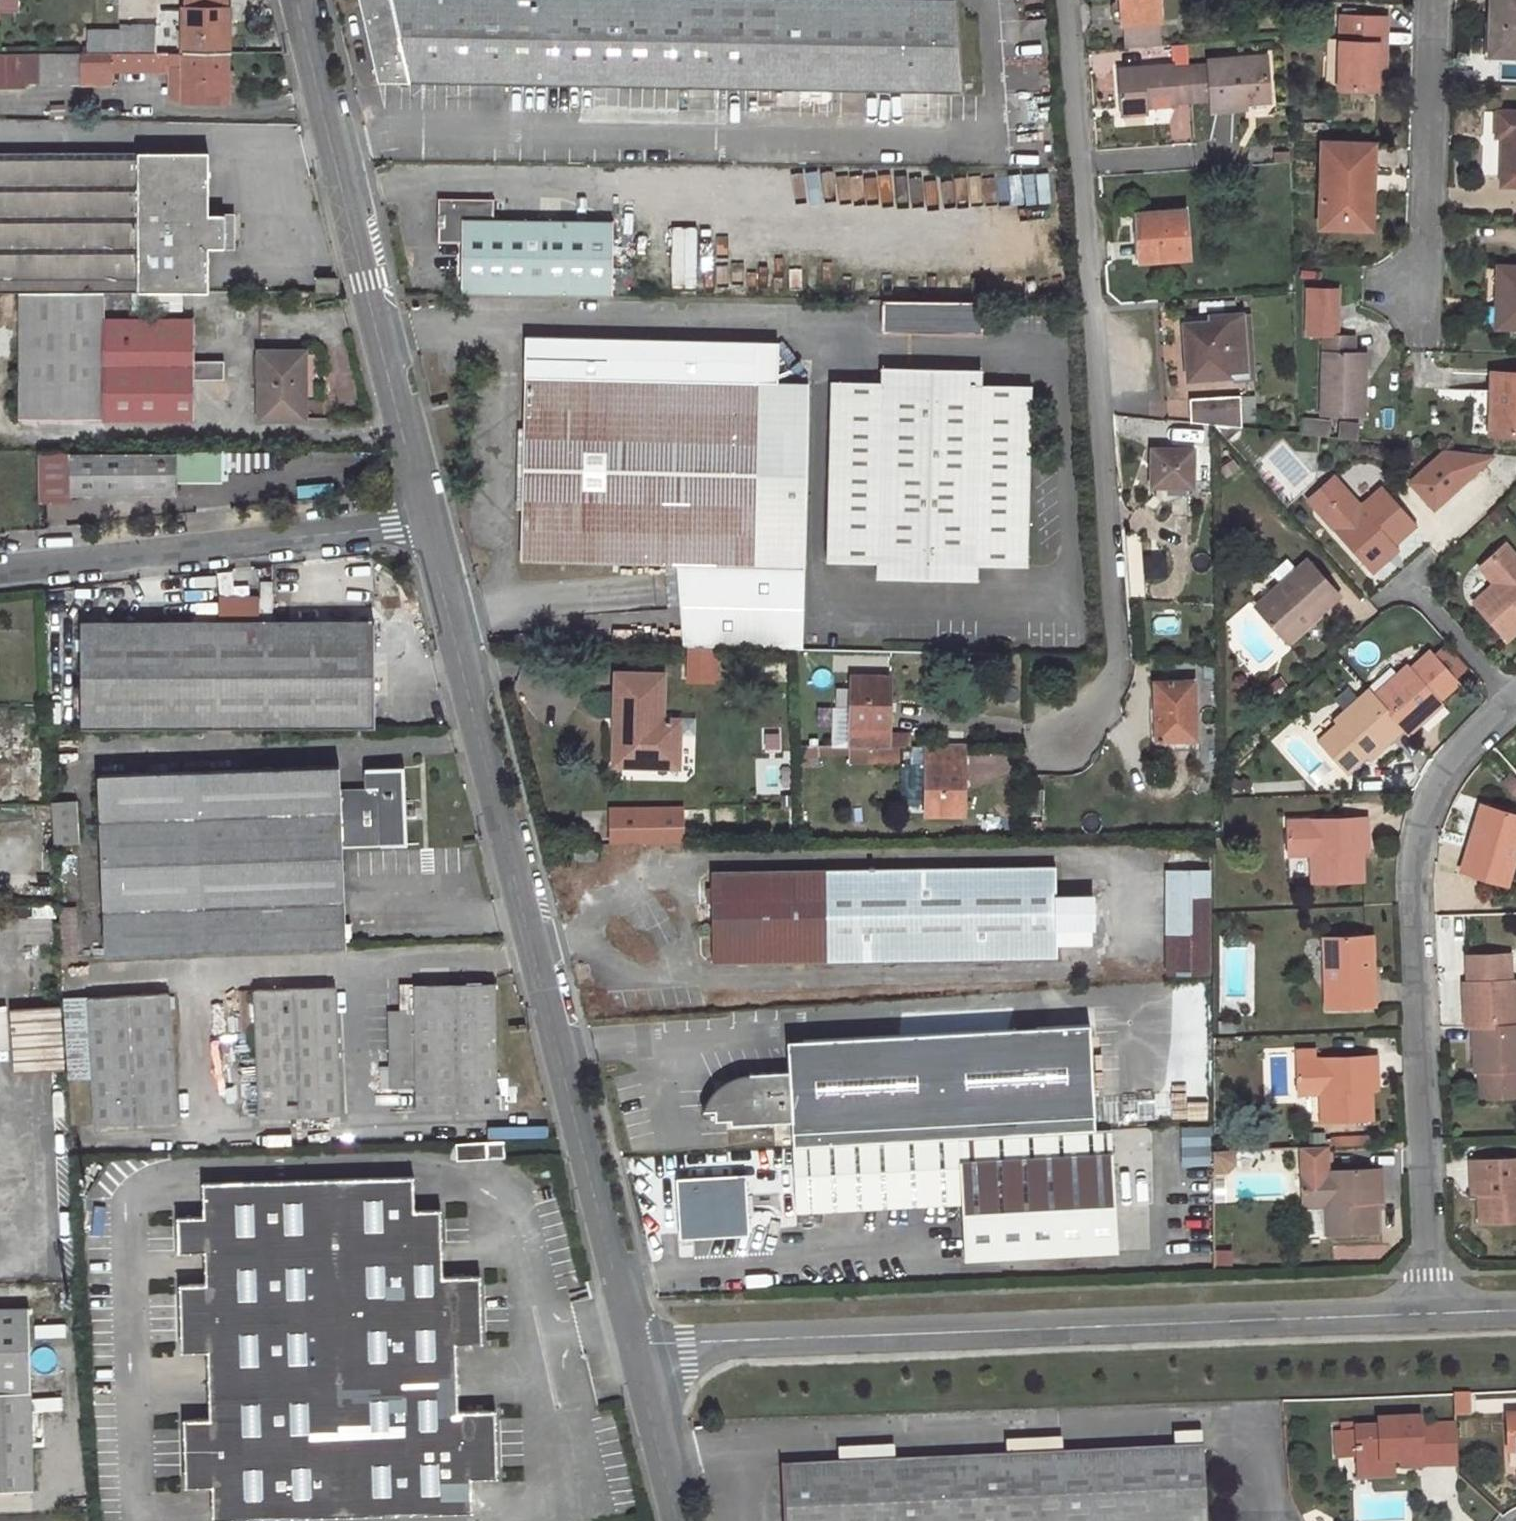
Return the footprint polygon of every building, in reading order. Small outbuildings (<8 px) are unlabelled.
[(17,0),(0,0),(0,12),(17,11),(17,0)] [(184,10),(229,10),(230,0),(185,0),(184,10)] [(377,81),(959,92),(952,0),(359,0),(367,39),(377,81)] [(1123,23),(1126,23),(1157,20),(1160,20),(1158,0),(1121,0),(1123,23)] [(1496,54),(1515,55),(1515,0),(1492,0),(1491,27),(1497,26),(1496,54)] [(229,10),(184,10),(183,53),(228,53),(229,10)] [(1343,15),(1340,88),(1378,89),(1379,56),(1388,56),(1388,16),(1343,15)] [(1157,20),(1126,23),(1127,44),(1159,42),(1157,20)] [(158,27),(136,27),(136,32),(88,32),(87,53),(157,53),(158,27)] [(26,81),(38,81),(37,53),(0,53),(0,88),(26,88),(26,81)] [(37,53),(38,81),(52,81),(51,84),(108,84),(109,67),(155,68),(155,63),(183,64),(182,97),(182,101),(227,102),(228,53),(183,53),(157,53),(87,53),(37,53)] [(1270,101),(1267,57),(1210,61),(1211,66),(1213,98),(1214,111),(1247,108),(1247,103),(1270,101)] [(169,68),(169,97),(182,97),(183,64),(155,63),(155,68),(169,68)] [(1176,64),(1120,68),(1122,87),(1123,110),(1178,105),(1178,102),(1192,101),(1192,100),(1190,67),(1176,68),(1176,64)] [(1213,98),(1211,66),(1190,67),(1192,100),(1213,98)] [(1502,185),(1515,185),(1515,112),(1484,111),(1483,146),(1482,175),(1503,176),(1502,185)] [(1325,142),(1323,225),(1368,227),(1369,196),(1374,196),(1375,144),(1325,142)] [(0,153),(0,292),(20,292),(102,292),(208,292),(209,248),(227,248),(227,212),(209,213),(208,153),(0,153)] [(463,292),(611,294),(612,220),(494,220),(494,199),(439,199),(439,214),(444,213),(444,219),(444,225),(438,225),(438,242),(464,243),(463,292)] [(1186,212),(1139,215),(1140,237),(1142,260),(1189,257),(1186,212)] [(1498,327),(1515,328),(1515,265),(1498,265),(1497,296),(1499,296),(1498,327)] [(1323,334),(1321,415),(1363,416),(1366,353),(1354,353),(1354,335),(1338,335),(1339,289),(1307,288),(1306,334),(1323,334)] [(21,421),(103,420),(194,420),(193,378),(223,379),(223,360),(193,360),(193,316),(102,317),(102,292),(20,292),(21,421)] [(313,292),(298,292),(299,306),(313,306),(313,292)] [(983,331),(984,299),(887,298),(887,301),(885,331),(983,331)] [(1249,314),(1240,315),(1245,376),(1254,375),(1249,314)] [(1240,315),(1212,316),(1212,322),(1183,325),(1186,357),(1188,380),(1245,376),(1240,315)] [(797,648),(804,648),(810,382),(779,382),(759,381),(760,341),(526,336),(525,376),(527,377),(525,457),(523,558),(677,562),(684,645),(688,645),(713,646),(797,648)] [(780,341),(760,341),(759,381),(779,382),(780,341)] [(305,351),(258,352),(259,419),(306,419),(305,351)] [(879,578),(921,579),(930,569),(940,579),(979,579),(979,565),(1029,565),(1033,384),(982,383),(982,368),(942,368),(932,377),(923,368),(884,368),(883,381),(834,380),(829,561),(879,562),(879,578)] [(1489,434),(1515,435),(1515,374),(1491,373),(1490,402),(1489,434)] [(1254,396),(1242,396),(1244,424),(1255,423),(1254,396)] [(1240,397),(1190,399),(1191,422),(1214,424),(1242,427),(1240,397)] [(1174,498),(1174,488),(1192,488),(1193,451),(1154,449),(1153,468),(1152,487),(1153,491),(1155,496),(1162,499),(1174,498)] [(221,472),(222,454),(38,454),(41,501),(72,501),(72,495),(177,495),(177,472),(221,472)] [(1387,559),(1382,554),(1415,524),(1381,486),(1354,509),(1340,494),(1319,513),(1372,572),(1387,559)] [(1482,563),(1497,579),(1472,602),(1506,640),(1515,631),(1515,557),(1504,544),(1482,563)] [(1307,561),(1255,608),(1286,642),(1338,594),(1307,561)] [(374,623),(82,623),(81,729),(374,729),(374,623)] [(713,646),(688,645),(687,676),(712,677),(713,657),(713,646)] [(1406,665),(1372,694),(1403,729),(1408,734),(1436,709),(1433,705),(1457,683),(1429,651),(1408,668),(1406,665)] [(616,722),(615,763),(678,764),(680,718),(662,718),(663,676),(616,674),(616,722)] [(890,676),(872,676),(853,675),(851,744),(891,744),(891,711),(890,676)] [(1177,749),(1177,739),(1196,739),(1194,681),(1155,681),(1156,717),(1156,738),(1152,738),(1152,749),(1177,749)] [(1337,725),(1318,742),(1346,774),(1372,752),(1374,755),(1403,729),(1372,694),(1368,689),(1333,720),(1337,725)] [(1196,739),(1177,739),(1177,749),(1196,749),(1196,739)] [(966,744),(925,744),(925,753),(911,753),(910,784),(925,784),(925,812),(966,812),(966,782),(966,744)] [(346,947),(341,846),(407,844),(403,768),(367,769),(366,789),(340,789),(339,766),(100,775),(106,955),(346,947)] [(1462,872),(1506,884),(1515,851),(1515,814),(1483,804),(1473,838),(1462,872)] [(74,805),(51,806),(53,843),(77,842),(74,805)] [(22,806),(21,841),(50,842),(49,806),(22,806)] [(1367,817),(1287,820),(1289,848),(1311,847),(1311,881),(1362,881),(1361,838),(1368,837),(1367,817)] [(598,843),(572,843),(572,861),(598,861),(598,843)] [(1056,867),(711,871),(713,962),(1058,957),(1056,867)] [(1210,872),(1168,872),(1169,973),(1210,973),(1210,910),(1210,872)] [(74,907),(57,908),(59,955),(77,954),(74,907)] [(1370,936),(1325,938),(1328,1007),(1372,1006),(1371,970),(1370,936)] [(1463,988),(1466,1027),(1472,1026),(1515,1025),(1515,979),(1511,979),(1510,953),(1468,954),(1468,987),(1463,988)] [(494,983),(399,984),(400,1013),(414,1012),(417,1112),(497,1111),(494,983)] [(334,986),(253,990),(260,1117),(340,1114),(334,986)] [(169,993),(87,998),(95,1124),(175,1119),(169,993)] [(59,1008),(11,1011),(16,1073),(63,1070),(59,1008)] [(794,1146),(1098,1129),(1092,1024),(804,1040),(805,1070),(791,1071),(750,1073),(750,1078),(730,1080),(730,1090),(715,1091),(716,1111),(717,1121),(732,1120),(732,1125),(793,1122),(794,1146)] [(1472,1026),(1474,1065),(1479,1065),(1480,1098),(1515,1097),(1515,1025),(1472,1026)] [(804,1040),(789,1041),(791,1071),(805,1070),(804,1040)] [(1321,1121),(1373,1119),(1371,1077),(1378,1076),(1377,1056),(1315,1058),(1314,1050),(1297,1050),(1298,1088),(1320,1087),(1321,1121)] [(715,1091),(730,1090),(730,1080),(719,1087),(715,1091)] [(707,1103),(704,1111),(716,1111),(715,1091),(713,1094),(711,1097),(710,1097),(707,1103)] [(1098,1129),(794,1146),(797,1205),(963,1197),(966,1259),(1119,1251),(1114,1153),(1113,1153),(1111,1129),(1098,1129)] [(1332,1138),(1332,1145),(1369,1144),(1368,1137),(1332,1138)] [(510,1145),(463,1147),(464,1162),(511,1159),(510,1145)] [(1326,1234),(1377,1232),(1375,1190),(1382,1190),(1381,1168),(1329,1171),(1328,1146),(1301,1147),(1303,1200),(1325,1199),(1326,1234)] [(631,1168),(628,1156),(622,1156),(626,1169),(631,1168)] [(1469,1160),(1470,1180),(1477,1180),(1479,1223),(1515,1222),(1515,1158),(1469,1160)] [(746,1179),(678,1183),(681,1243),(694,1243),(694,1233),(749,1230),(746,1179)] [(173,1302),(176,1354),(184,1353),(184,1362),(204,1361),(208,1427),(188,1428),(188,1436),(181,1436),(183,1488),(191,1487),(191,1495),(212,1494),(213,1520),(372,1520),(471,1516),(469,1482),(490,1480),(489,1473),(496,1472),(493,1422),(488,1423),(488,1415),(458,1416),(455,1351),(471,1351),(470,1342),(478,1342),(476,1290),(469,1290),(468,1281),(439,1283),(436,1224),(427,1225),(427,1216),(408,1216),(407,1184),(196,1193),(198,1225),(179,1225),(179,1234),(170,1234),(171,1262),(200,1261),(201,1292),(181,1292),(182,1302),(173,1302)] [(436,1216),(427,1216),(427,1225),(436,1224),(436,1216)] [(179,1225),(169,1226),(170,1234),(179,1234),(179,1225)] [(181,1292),(173,1293),(173,1302),(182,1302),(181,1292)] [(0,1311),(0,1391),(31,1390),(29,1310),(0,1311)] [(478,1342),(470,1342),(471,1351),(479,1351),(478,1342)] [(184,1353),(176,1354),(176,1362),(184,1362),(184,1353)] [(0,1391),(0,1493),(34,1493),(31,1390),(0,1391)] [(1502,1415),(1503,1450),(1515,1450),(1515,1415),(1502,1415)] [(1392,1463),(1419,1461),(1419,1467),(1452,1465),(1450,1424),(1414,1425),(1413,1420),(1374,1421),(1374,1428),(1351,1429),(1351,1432),(1331,1434),(1333,1456),(1353,1455),(1354,1467),(1381,1466),(1382,1463),(1392,1463)] [(1205,1449),(779,1467),(781,1520),(1207,1520),(1205,1449)] [(1355,1480),(1393,1479),(1392,1463),(1382,1463),(1381,1466),(1354,1467),(1355,1480)]
